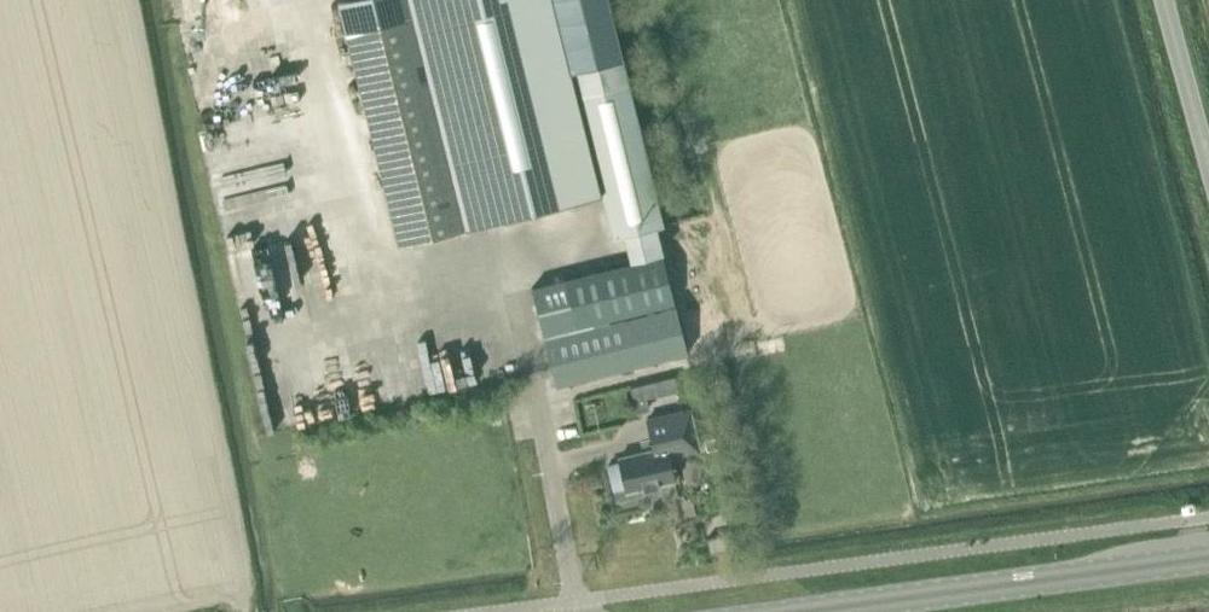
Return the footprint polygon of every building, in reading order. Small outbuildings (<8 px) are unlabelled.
[(251,9),(249,0),(219,0),(223,17),(251,9)] [(337,0),(345,32),(414,15),(411,0),(338,0),(337,0)] [(414,15),(466,226),(602,193),(613,237),(625,234),(631,259),(662,252),(656,226),(663,224),(627,80),(626,80),(620,57),(622,57),(608,0),(411,0),(414,15)] [(414,15),(345,32),(360,91),(384,188),(398,243),(461,227),(466,226),(414,15)] [(532,286),(552,367),(557,386),(688,353),(675,304),(610,320),(610,319),(675,302),(663,254),(532,286)] [(647,399),(663,395),(659,380),(643,384),(647,399)] [(702,450),(691,407),(645,419),(653,449),(619,457),(620,461),(606,465),(613,492),(627,488),(627,491),(675,479),(670,458),(702,450)] [(731,550),(728,535),(707,539),(710,554),(731,550)]
